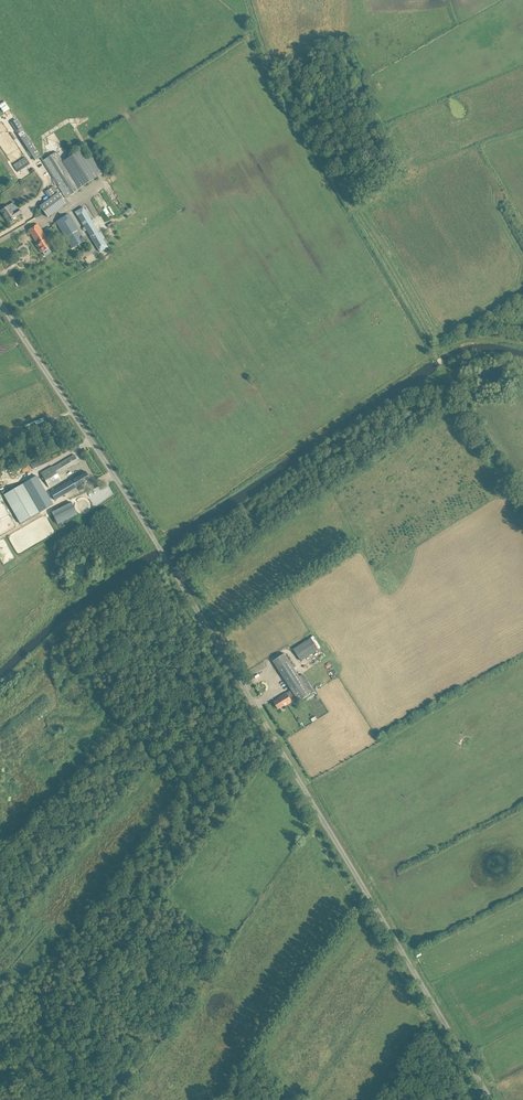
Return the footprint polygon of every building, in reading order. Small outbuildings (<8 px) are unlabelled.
[(5,112),(10,109),(6,100),(1,103),(5,112)] [(15,119),(10,122),(18,134),(35,160),(40,157),(23,131),(21,128),(15,119)] [(79,188),(98,176),(81,149),(63,161),(57,152),(42,161),(66,198),(80,189),(79,188)] [(14,164),(18,170),(31,163),(27,156),(14,164)] [(45,192),(49,198),(58,191),(54,185),(45,192)] [(39,206),(48,217),(66,203),(58,192),(39,206)] [(8,206),(1,211),(10,224),(13,222),(11,220),(16,217),(15,216),(21,213),(18,209),(13,202),(8,206)] [(83,207),(75,212),(99,251),(100,252),(108,247),(107,246),(106,245),(102,239),(105,237),(101,231),(99,233),(93,224),(95,222),(93,219),(91,220),(86,212),(88,211),(87,208),(84,210),(83,207)] [(64,216),(55,222),(57,225),(59,224),(69,241),(68,242),(72,248),(85,240),(80,234),(77,236),(64,216)] [(28,230),(37,244),(36,245),(42,253),(51,247),(46,239),(47,238),(37,224),(28,230)] [(61,481),(57,474),(79,462),(74,455),(53,467),(53,466),(41,473),(49,488),(61,481)] [(73,490),(78,487),(91,480),(86,471),(68,482),(73,490)] [(18,521),(20,523),(39,512),(40,512),(23,483),(3,495),(18,521)] [(58,524),(80,513),(74,501),(52,512),(58,524)] [(295,647),(303,660),(322,649),(315,636),(295,647)] [(299,701),(311,694),(285,654),(274,660),(292,690),(287,693),(287,692),(280,697),(280,698),(274,702),(278,709),(284,705),(285,706),(293,702),(292,701),(297,698),(299,701)] [(319,685),(315,688),(319,695),(324,692),(319,685)]
